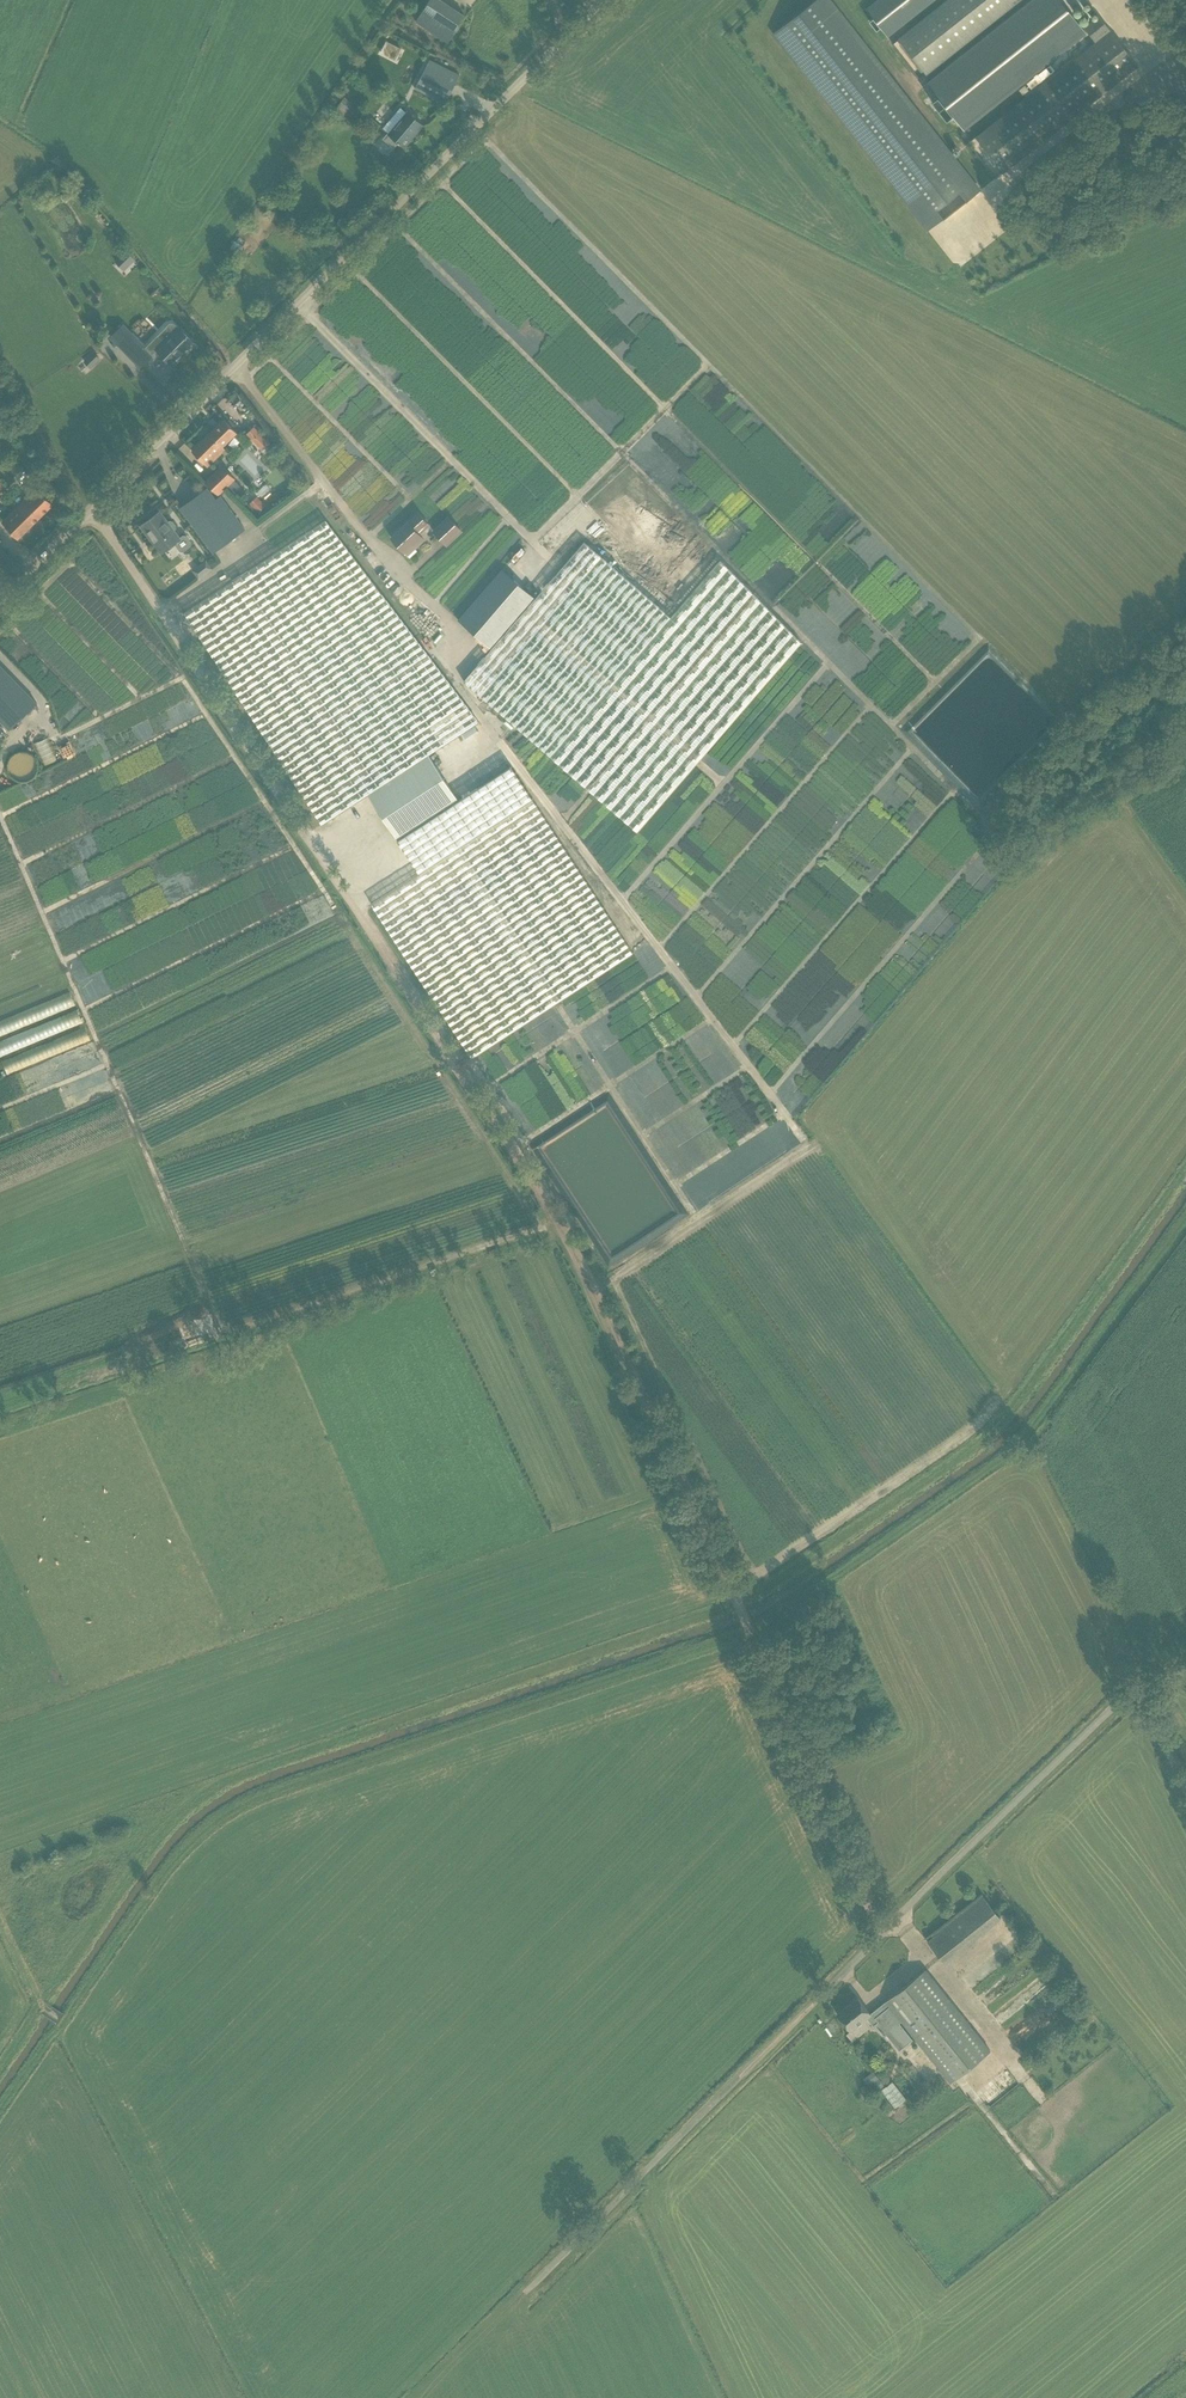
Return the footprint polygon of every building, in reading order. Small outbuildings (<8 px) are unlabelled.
[(438,36),(448,43),(465,16),(455,10),(440,0),(431,0),(417,22),(438,36)] [(774,33),(923,221),(936,211),(943,220),(979,191),(829,0),(816,0),(774,33)] [(902,25),(934,0),(883,0),(902,25)] [(896,38),(924,74),(1020,0),(945,0),(896,38)] [(926,83),(964,131),(1087,34),(1060,0),(1031,0),(926,83)] [(1138,66),(1099,16),(1084,28),(1095,43),(975,137),(1003,172),(1138,66)] [(400,37),(392,54),(410,63),(419,47),(400,37)] [(430,60),(415,89),(445,104),(460,75),(430,60)] [(345,97),(337,107),(345,113),(353,103),(345,97)] [(1147,106),(1138,109),(1142,122),(1151,120),(1147,106)] [(423,126),(414,118),(407,112),(406,113),(400,107),(383,128),(388,133),(383,139),(394,148),(398,143),(400,144),(401,143),(403,146),(415,132),(417,133),(423,126)] [(145,251),(127,264),(136,275),(153,262),(145,251)] [(157,349),(173,365),(181,358),(179,356),(193,342),(173,323),(170,323),(165,327),(166,330),(170,336),(157,349)] [(122,324),(110,336),(140,366),(152,355),(122,324)] [(107,368),(116,358),(111,353),(101,363),(107,368)] [(207,466),(225,449),(223,446),(237,433),(224,420),(192,451),(207,466)] [(254,426),(245,434),(251,441),(252,440),(262,450),(269,443),(260,433),(260,432),(254,426)] [(234,480),(235,479),(222,467),(206,482),(219,495),(228,486),(234,480)] [(234,480),(228,486),(235,494),(242,487),(234,480)] [(245,529),(221,496),(216,499),(208,488),(181,508),(213,552),(245,529)] [(2,522),(18,539),(53,504),(40,491),(28,502),(25,499),(2,522)] [(257,496),(249,504),(258,513),(266,505),(257,496)] [(268,498),(264,502),(273,511),(277,507),(268,498)] [(176,529),(176,525),(173,521),(170,520),(168,522),(159,511),(141,525),(150,538),(153,536),(164,551),(175,543),(180,550),(183,551),(190,545),(191,543),(186,536),(183,536),(180,539),(174,530),(176,529)] [(400,529),(391,538),(405,552),(409,557),(416,551),(414,549),(423,540),(417,533),(427,524),(418,513),(408,522),(400,529)] [(449,515),(432,531),(446,546),(463,531),(449,515)] [(428,754),(478,722),(325,520),(224,586),(183,612),(322,824),(368,794),(397,838),(458,799),(428,754)] [(714,551),(722,543),(698,521),(690,529),(714,551)] [(494,650),(492,648),(462,681),(550,756),(637,831),(801,642),(720,560),(670,617),(584,541),(553,577),(535,598),(536,599),(538,600),(494,650)] [(206,560),(199,565),(205,574),(212,569),(206,560)] [(536,599),(535,598),(501,569),(458,620),(492,648),(494,650),(538,600),(536,599)] [(23,650),(33,640),(24,631),(13,641),(23,650)] [(5,670),(0,665),(0,720),(9,729),(36,703),(5,670)] [(63,737),(50,739),(55,762),(68,760),(63,737)] [(89,745),(79,746),(80,755),(91,754),(89,745)] [(53,758),(29,749),(21,771),(44,780),(53,758)] [(418,871),(370,902),(519,1133),(680,1029),(510,766),(397,839),(418,871)] [(94,1009),(5,1041),(11,1057),(100,1025),(94,1009)] [(147,1056),(140,1062),(145,1069),(152,1063),(147,1056)] [(559,1123),(574,1114),(570,1108),(555,1117),(559,1123)] [(1000,1918),(991,1906),(983,1897),(927,1942),(944,1963),(1000,1918)] [(951,2082),(953,2081),(961,2075),(990,2051),(933,1979),(925,1970),(886,2001),(889,2006),(901,2020),(951,2082)] [(847,2006),(837,2014),(845,2023),(850,2030),(866,2017),(873,2026),(875,2024),(883,2035),(886,2033),(899,2050),(901,2047),(912,2039),(899,2022),(901,2020),(893,2010),(889,2006),(875,2017),(871,2012),(870,2013),(858,1998),(851,2003),(852,2005),(848,2008),(847,2006)] [(874,2071),(864,2078),(874,2092),(884,2085),(874,2071)] [(905,2080),(895,2089),(912,2108),(922,2099),(905,2080)]
